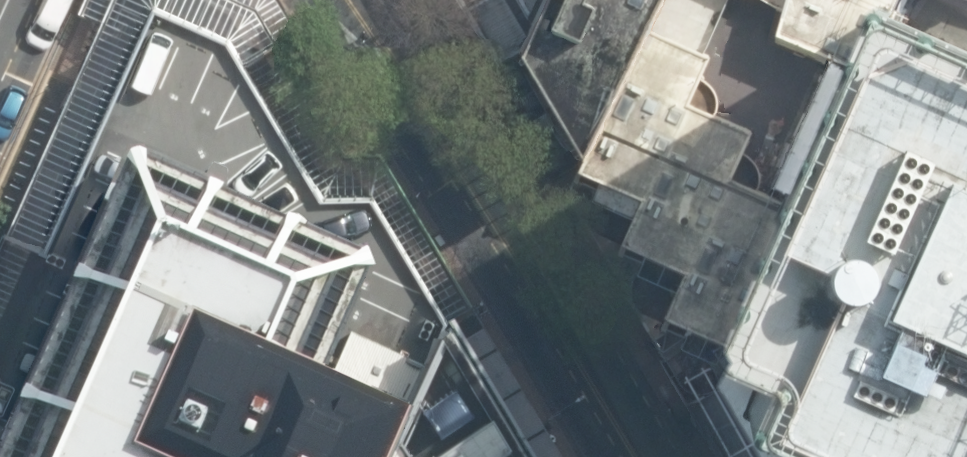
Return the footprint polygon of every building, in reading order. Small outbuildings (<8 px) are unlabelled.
[(411,403),(431,359),(450,317),(474,303),(282,0),(84,0),(79,12),(101,21),(6,234),(0,249),(0,456),(387,456),(411,403)] [(503,82),(514,59),(540,0),(453,0),(503,82)] [(514,59),(580,167),(646,31),(661,0),(540,0),(514,59)] [(570,188),(698,391),(716,354),(719,347),(782,206),(843,67),(873,1),(890,8),(894,0),(661,0),(646,31),(580,167),(576,175),(570,188)] [(890,8),(873,1),(843,67),(782,206),(719,347),(716,354),(698,391),(764,420),(761,428),(747,456),(966,456),(966,43),(890,8)] [(474,303),(450,317),(431,359),(411,403),(387,456),(567,456),(474,303)]
